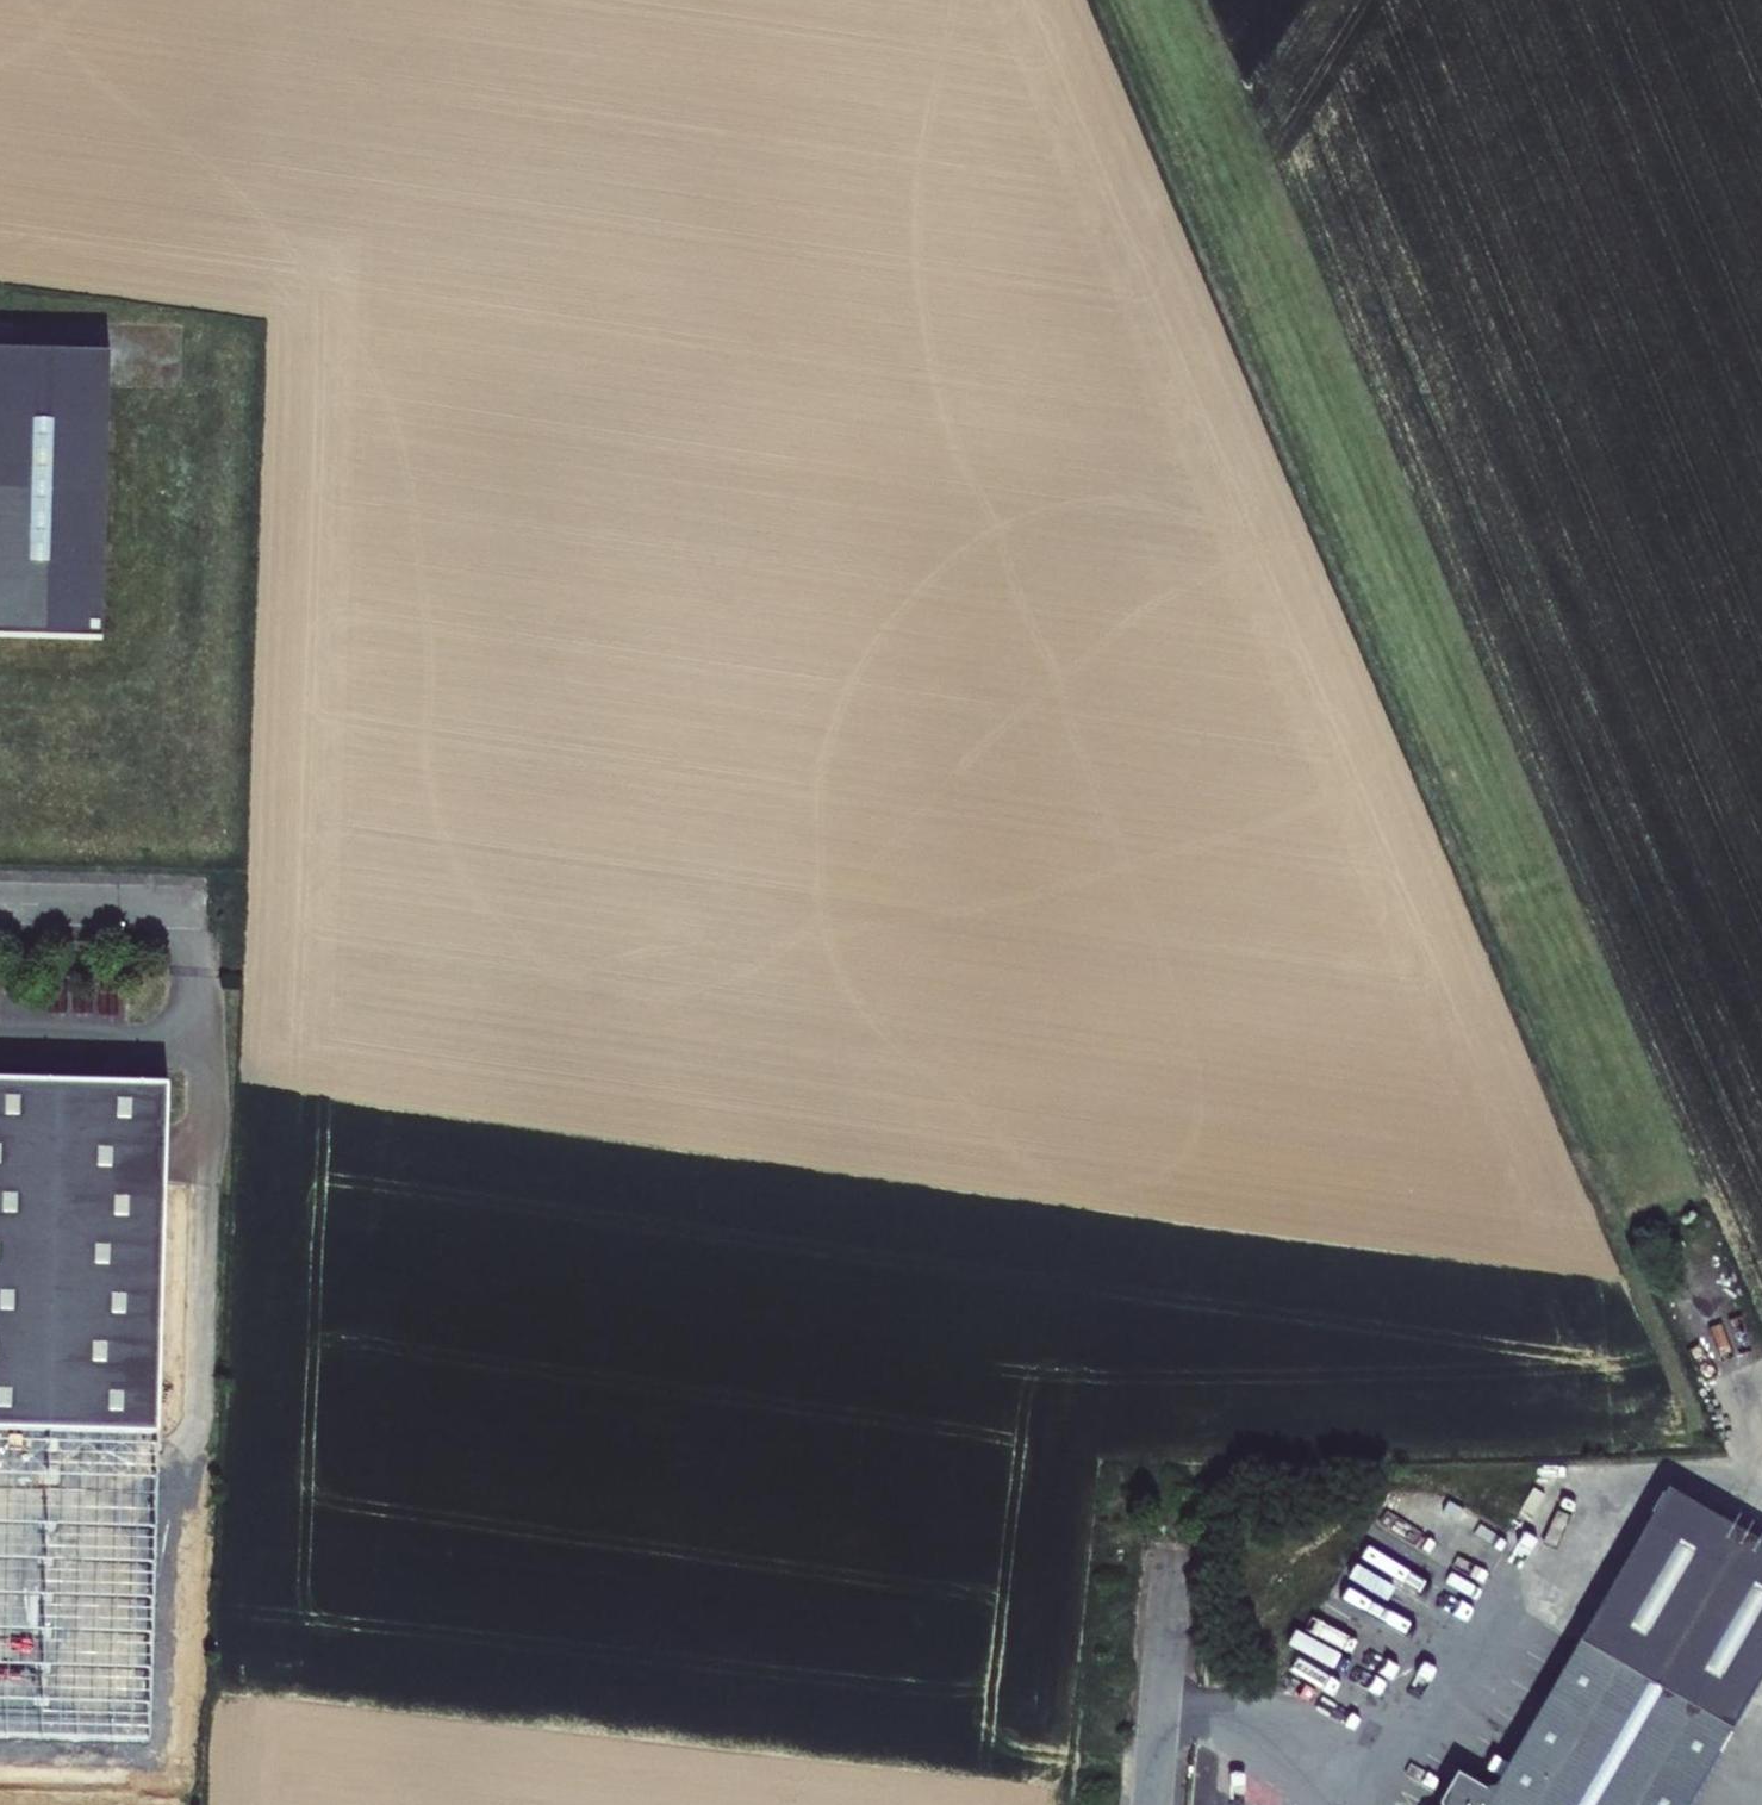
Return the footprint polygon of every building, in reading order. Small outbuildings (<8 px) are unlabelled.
[(0,350),(0,636),(105,640),(117,354),(0,350)] [(171,1085),(0,1079),(0,1428),(160,1434),(171,1085)] [(160,1434),(0,1428),(0,1738),(151,1743),(160,1434)] [(1450,1773),(1435,1800),(1438,1804),(1683,1804),(1761,1662),(1761,1546),(1657,1488),(1494,1784),(1476,1788),(1450,1773)]
